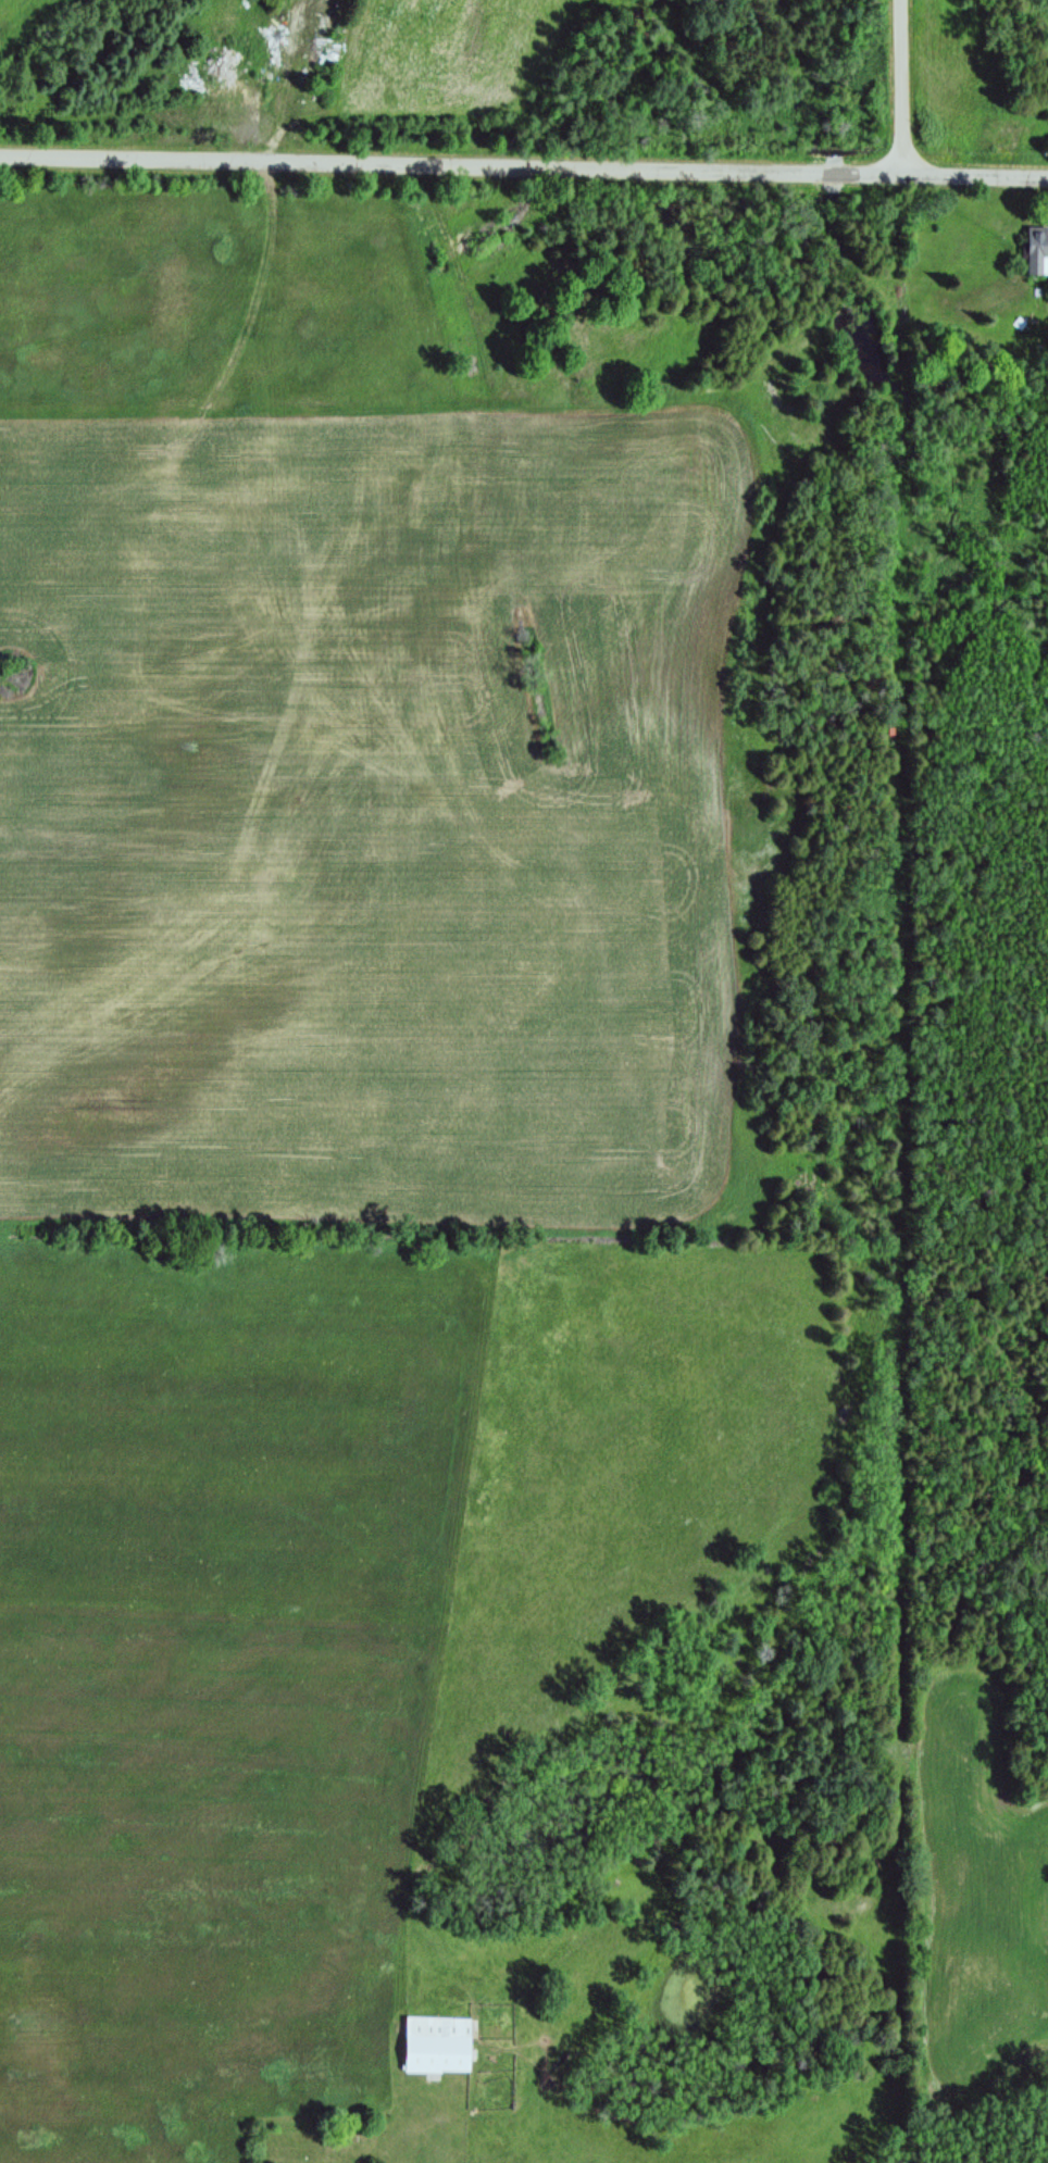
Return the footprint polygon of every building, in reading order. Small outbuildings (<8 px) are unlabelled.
[(1028,228),(1028,278),(1047,278),(1047,228),(1028,228)] [(472,2018),(406,2018),(406,2073),(471,2074),(472,2018)]
